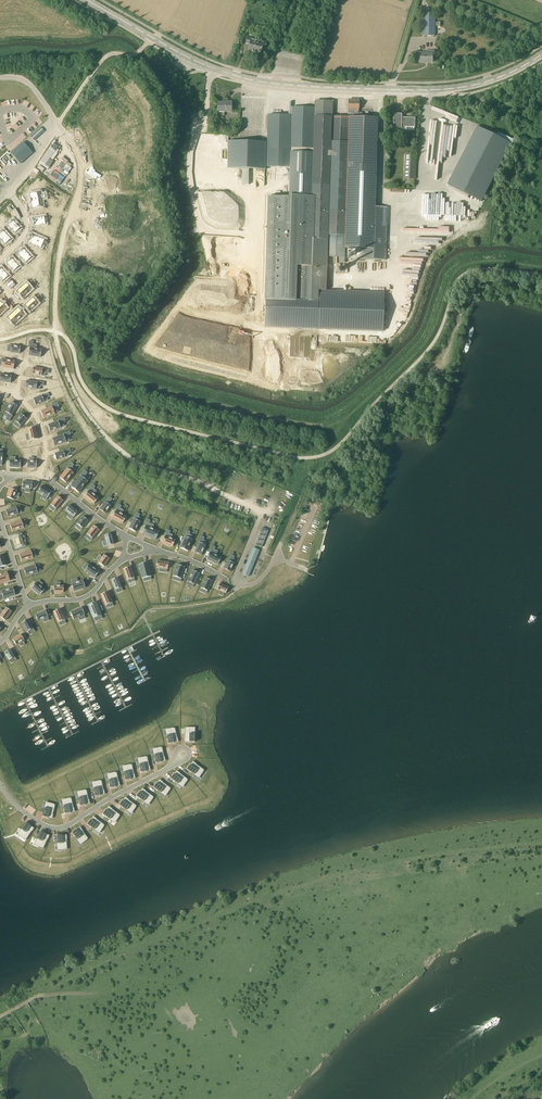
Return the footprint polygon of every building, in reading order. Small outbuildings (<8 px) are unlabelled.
[(423,36),(435,36),(435,25),(436,13),(424,13),(424,30),(421,30),(421,35),(423,35),(423,36)] [(257,40),(250,38),(251,37),(247,36),(246,43),(249,44),(247,49),(251,50),(251,52),(254,52),(257,40)] [(265,40),(264,42),(257,40),(254,52),(261,54),(262,48),(266,48),(268,41),(265,40)] [(425,62),(433,62),(433,50),(424,50),(423,52),(419,52),(419,63),(425,63),(425,62)] [(268,115),(267,131),(267,142),(228,141),(227,168),(265,170),(266,167),(290,167),(289,198),(269,197),(265,327),(382,331),(384,293),(326,291),(326,267),(327,257),(333,257),(333,263),(344,263),(345,248),(357,248),(357,259),(385,260),(386,227),(387,222),(381,222),(381,207),(375,207),(377,119),(362,118),(362,113),(359,113),(359,99),(349,99),(349,109),(349,116),(359,116),(359,118),(349,118),(332,117),(333,102),(332,102),(332,103),(323,103),(323,101),(322,113),(314,113),(314,141),(290,140),(291,116),(268,115)] [(217,112),(231,112),(232,102),(225,102),(217,102),(217,112)] [(291,110),(291,116),(290,140),(314,141),(314,113),(314,111),(291,110)] [(405,130),(415,131),(415,123),(415,122),(415,118),(402,118),(402,114),(394,114),(394,122),(394,121),(394,123),(394,128),(401,128),(401,134),(405,134),(405,130)] [(44,131),(41,127),(31,136),(34,140),(44,131)] [(478,129),(449,187),(482,203),(511,146),(478,129)] [(31,150),(23,142),(11,153),(19,161),(31,150)] [(42,192),(27,198),(32,209),(47,204),(42,192)] [(13,218),(8,223),(15,231),(21,225),(13,218)] [(0,229),(0,240),(3,244),(9,238),(1,229),(0,229)] [(418,235),(418,232),(401,232),(400,242),(402,242),(403,235),(418,235)] [(43,238),(32,233),(29,241),(40,246),(43,238)] [(32,257),(25,248),(20,254),(27,262),(32,257)] [(21,266),(15,259),(9,264),(15,271),(21,266)] [(4,270),(0,273),(0,279),(3,282),(9,277),(4,270)] [(34,286),(27,278),(16,289),(23,297),(34,286)] [(42,304),(35,298),(27,308),(32,314),(42,304)] [(23,319),(16,312),(5,321),(5,322),(12,330),(23,319)] [(28,355),(40,357),(42,349),(30,347),(28,355)] [(10,362),(0,360),(0,368),(9,369),(10,362)] [(0,374),(0,381),(11,383),(11,376),(0,374)] [(42,396),(32,399),(34,405),(44,402),(42,396)] [(16,409),(11,404),(7,410),(12,414),(16,409)] [(44,419),(55,414),(52,406),(41,411),(44,419)] [(27,419),(23,415),(17,420),(21,424),(27,419)] [(57,421),(48,424),(50,429),(59,427),(57,421)] [(36,437),(34,430),(28,431),(30,439),(36,437)] [(61,435),(52,438),(54,444),(63,441),(61,435)] [(64,450),(54,454),(55,461),(66,456),(64,450)] [(56,468),(62,473),(69,464),(63,459),(56,468)] [(72,487),(80,492),(88,482),(80,476),(72,487)] [(52,491),(42,486),(39,492),(49,498),(52,491)] [(14,500),(15,497),(16,492),(17,491),(10,488),(7,497),(14,500)] [(85,496),(94,504),(99,498),(90,490),(85,496)] [(63,500),(58,496),(51,505),(56,509),(63,500)] [(100,509),(105,513),(111,506),(105,501),(100,509)] [(77,511),(69,504),(65,509),(73,517),(77,511)] [(6,509),(8,516),(19,513),(17,505),(6,509)] [(113,517),(123,522),(127,516),(116,511),(113,517)] [(88,520),(83,516),(77,523),(82,527),(88,520)] [(129,528),(135,531),(140,521),(134,518),(129,528)] [(11,522),(13,529),(24,526),(22,519),(11,522)] [(99,529),(94,525),(87,533),(92,537),(99,529)] [(142,533),(155,539),(159,531),(146,525),(142,533)] [(255,545),(262,548),(269,530),(262,527),(255,545)] [(17,533),(19,543),(27,541),(24,530),(17,533)] [(114,544),(111,533),(104,535),(107,546),(114,544)] [(163,542),(173,546),(176,539),(165,535),(163,542)] [(181,547),(188,550),(192,539),(185,536),(181,547)] [(195,552),(201,555),(206,544),(199,542),(195,552)] [(253,548),(242,574),(249,577),(259,550),(253,548)] [(20,552),(22,561),(33,557),(31,549),(20,552)] [(103,566),(110,558),(100,551),(94,558),(103,566)] [(207,559),(218,564),(222,557),(211,551),(207,559)] [(224,568),(230,571),(234,562),(228,559),(224,568)] [(169,562),(157,560),(157,567),(168,569),(169,562)] [(96,578),(101,572),(89,562),(84,568),(96,578)] [(147,562),(139,564),(143,578),(151,575),(147,562)] [(23,568),(26,576),(38,572),(36,564),(23,568)] [(185,567),(178,564),(174,575),(181,578),(185,567)] [(131,566),(124,568),(127,580),(135,577),(131,566)] [(199,573),(192,570),(188,581),(195,584),(199,573)] [(8,571),(0,573),(0,583),(10,580),(8,571)] [(118,576),(112,578),(116,590),(122,587),(118,576)] [(212,580),(206,578),(202,587),(207,590),(212,580)] [(74,591),(86,587),(83,579),(72,582),(74,591)] [(31,588),(39,595),(44,588),(37,582),(31,588)] [(226,593),(229,586),(221,583),(218,589),(226,593)] [(15,595),(13,588),(2,591),(4,598),(15,595)] [(108,590),(100,593),(106,606),(114,602),(108,590)] [(96,601),(88,604),(93,618),(101,614),(96,601)] [(12,611),(6,607),(0,616),(6,620),(12,611)] [(61,607),(54,610),(58,621),(65,619),(61,607)] [(82,607),(71,611),(74,618),(85,614),(82,607)] [(46,609),(36,614),(39,621),(49,617),(46,609)] [(27,617),(21,621),(27,631),(33,627),(27,617)] [(20,634),(13,639),(16,645),(24,640),(20,634)] [(9,647),(4,651),(10,661),(15,657),(9,647)] [(173,740),(178,739),(176,730),(176,727),(171,728),(172,733),(168,734),(169,742),(174,741),(173,740)] [(186,728),(186,740),(190,740),(190,741),(194,741),(194,733),(190,733),(190,728),(186,728)] [(164,759),(162,744),(157,745),(158,753),(154,754),(156,762),(161,762),(161,760),(164,759)] [(148,753),(143,754),(144,763),(139,764),(141,773),(147,772),(147,769),(151,768),(148,753)] [(193,761),(187,769),(194,774),(196,770),(200,773),(204,769),(193,761)] [(132,764),(127,765),(128,771),(123,772),(125,782),(131,781),(130,779),(135,778),(132,764)] [(177,771),(174,775),(173,775),(170,778),(178,783),(180,779),(186,783),(189,779),(177,771)] [(117,772),(112,773),(113,779),(108,781),(110,791),(117,789),(116,787),(120,786),(117,772)] [(92,788),(94,797),(100,796),(100,795),(106,794),(103,780),(97,781),(98,787),(92,788)] [(160,780),(157,784),(155,783),(152,787),(160,793),(163,789),(169,793),(172,788),(160,780)] [(78,798),(80,806),(85,805),(85,804),(90,803),(88,789),(82,790),(83,797),(78,798)] [(139,792),(135,798),(144,804),(147,800),(152,803),(156,798),(143,789),(140,793),(139,792)] [(63,805),(64,813),(69,812),(69,811),(74,811),(72,798),(67,798),(68,804),(63,805)] [(122,801),(118,806),(126,812),(129,808),(130,809),(135,813),(139,807),(127,799),(125,803),(122,801)] [(44,807),(41,816),(46,817),(47,816),(53,817),(56,805),(50,803),(48,809),(44,807)] [(103,808),(99,814),(109,821),(112,817),(117,821),(121,815),(111,807),(107,811),(103,808)] [(89,821),(86,825),(93,830),(96,826),(101,829),(104,824),(94,817),(90,822),(89,821)] [(30,825),(27,822),(22,829),(25,831),(22,837),(25,839),(33,829),(29,826),(30,825)] [(76,831),(72,833),(76,839),(80,836),(83,840),(88,837),(81,828),(76,831)] [(45,833),(40,831),(37,838),(42,840),(39,847),(44,849),(49,836),(44,834),(45,833)] [(62,835),(57,835),(58,843),(63,843),(63,849),(68,849),(66,836),(62,836),(62,835)]
